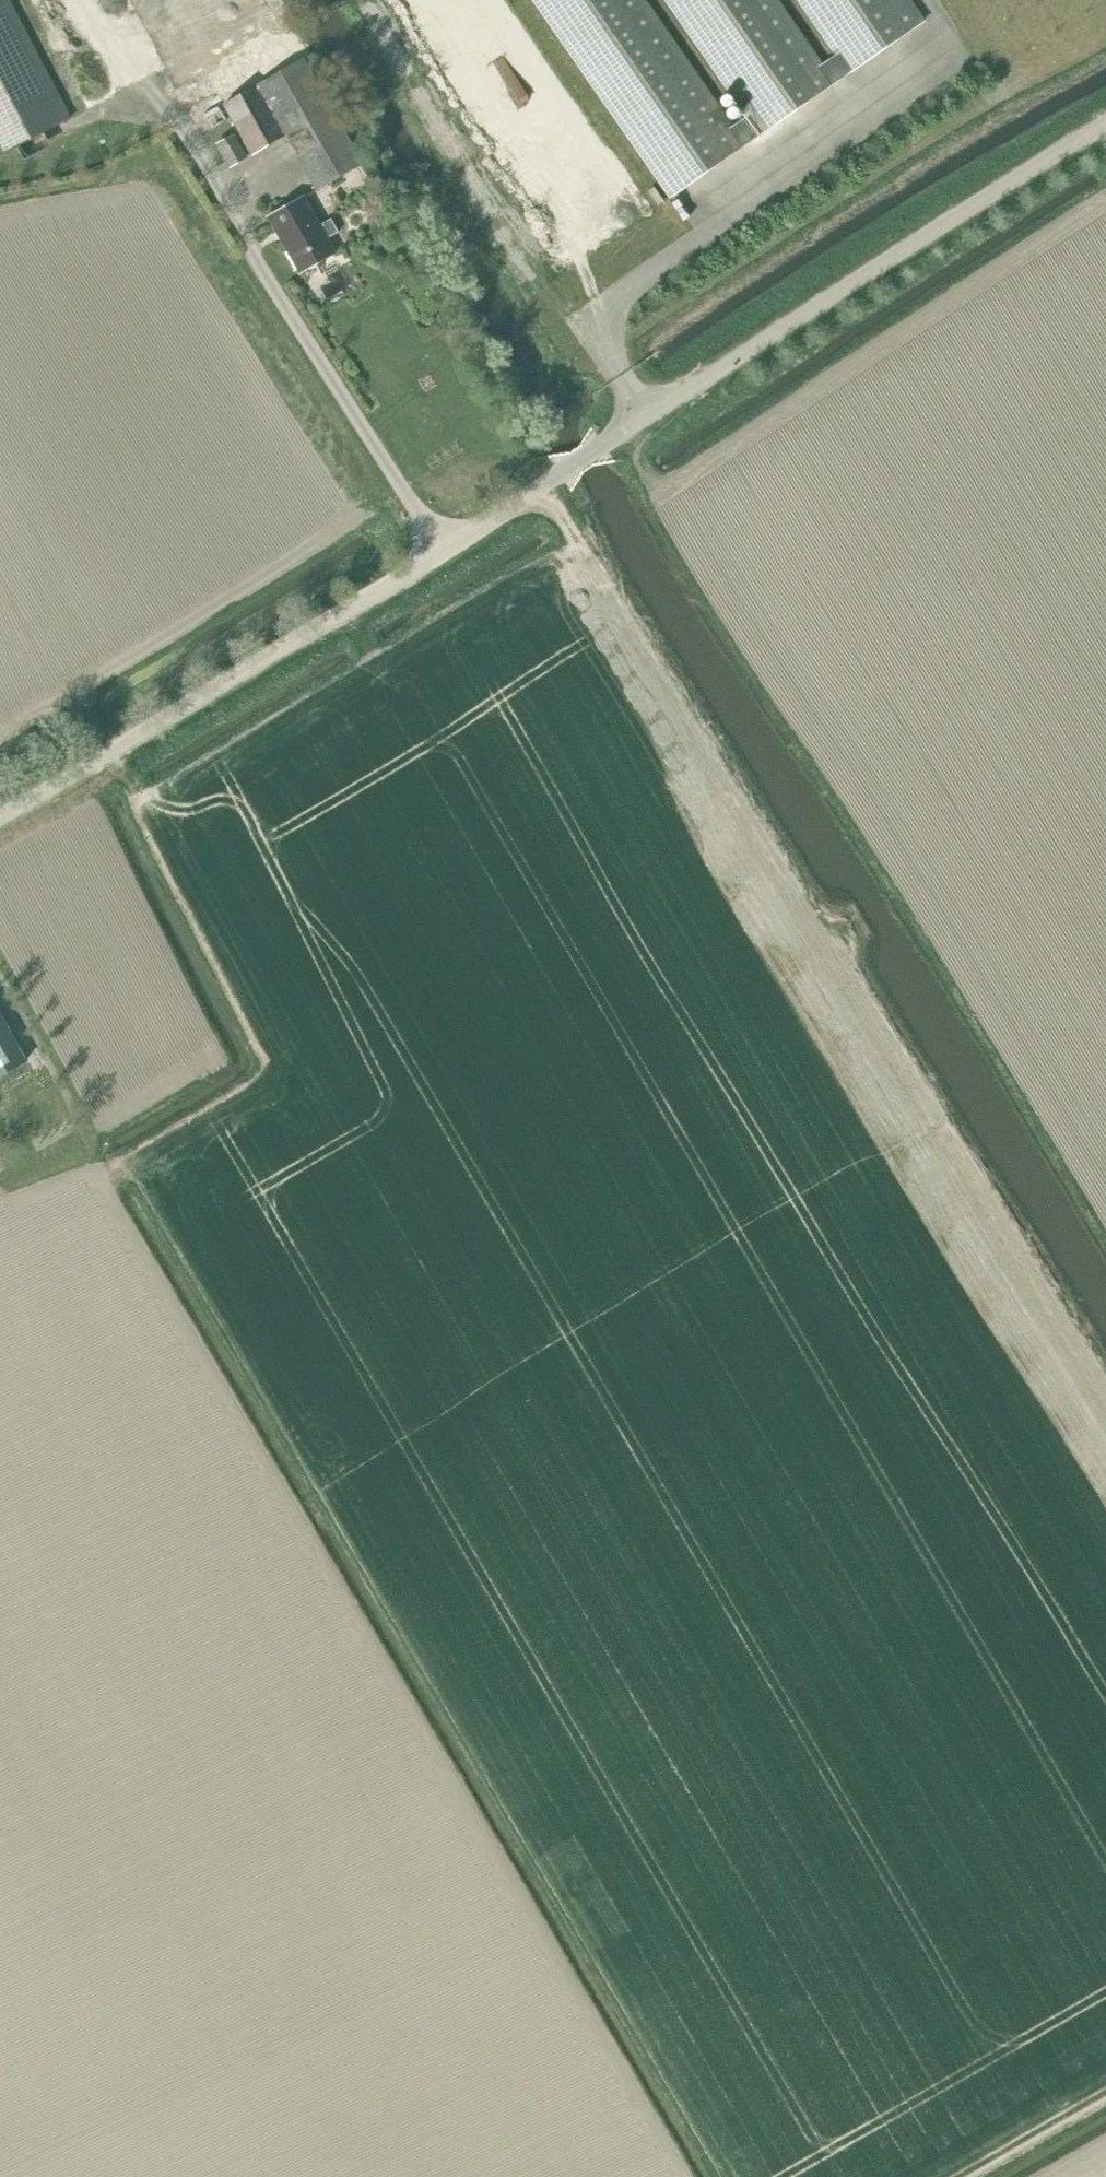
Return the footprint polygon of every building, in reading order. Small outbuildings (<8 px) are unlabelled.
[(17,146),(29,140),(44,132),(72,118),(10,0),(0,0),(0,155),(17,146)] [(672,198),(923,21),(908,0),(796,0),(834,55),(823,63),(778,0),(666,0),(748,118),(732,130),(642,0),(534,0),(672,198)] [(223,105),(239,132),(251,155),(285,136),(316,190),(318,189),(347,173),(362,164),(303,60),(223,105)] [(222,110),(207,118),(213,128),(228,120),(222,110)] [(245,158),(233,136),(217,144),(230,167),(245,158)] [(657,206),(663,202),(653,187),(647,191),(657,206)] [(303,197),(268,217),(287,251),(283,253),(294,272),(297,271),(299,274),(335,254),(326,238),(338,232),(330,219),(319,226),(303,197)] [(26,1060),(0,1014),(0,1075),(26,1060)]
